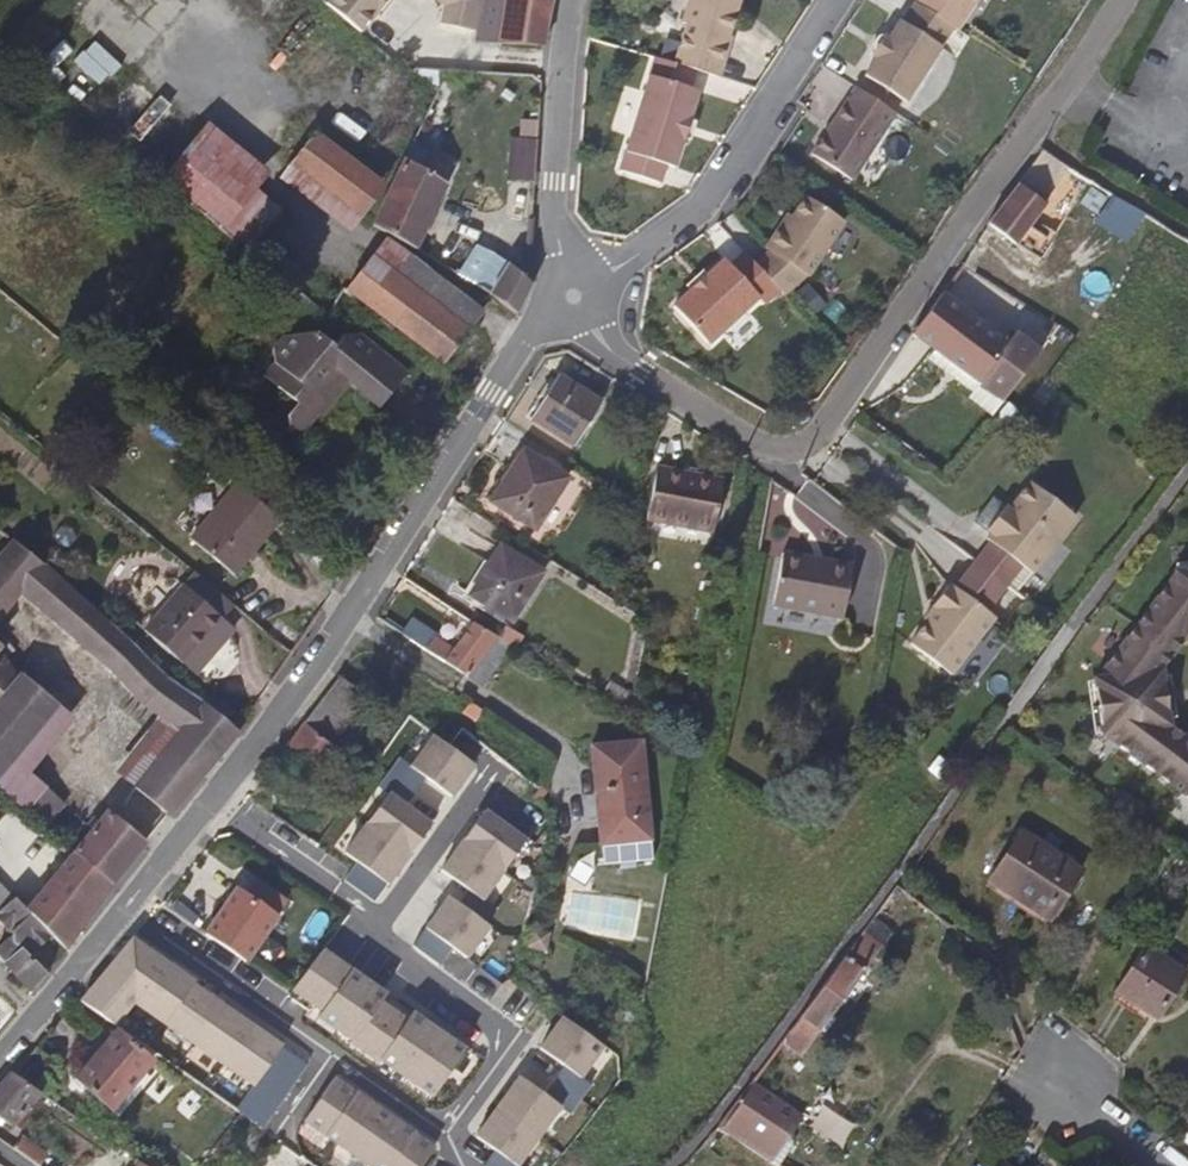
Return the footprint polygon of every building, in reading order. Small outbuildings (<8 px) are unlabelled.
[(505,3),(499,0),(484,0),(476,42),(488,43),(523,44),(544,44),(546,30),(549,11),(551,0),(506,0),(505,3)] [(739,0),(691,0),(690,3),(685,21),(689,23),(682,45),(677,62),(698,68),(715,73),(723,46),(727,34),(731,35),(737,12),(735,12),(739,0)] [(919,1),(928,6),(942,15),(956,25),(961,28),(971,14),(979,0),(919,0),(919,1)] [(929,67),(956,25),(942,15),(928,6),(919,1),(906,20),(903,19),(892,36),(888,33),(876,54),(879,57),(868,74),(908,99),(929,67)] [(427,56),(446,37),(440,31),(422,47),(427,56)] [(686,138),(701,89),(692,86),(698,68),(677,62),(658,56),(642,108),(631,143),(623,169),(663,181),(668,164),(677,167),(686,138)] [(204,120),(195,131),(126,70),(102,98),(176,163),(162,179),(243,250),(278,210),(254,189),(267,175),(204,120)] [(873,151),(899,112),(859,86),(837,119),(815,153),(828,161),(855,180),(873,151)] [(377,189),(382,182),(345,154),(325,139),(315,131),(313,133),(306,142),(288,165),(279,176),(304,196),(330,215),(343,226),(351,231),(360,217),(358,217),(358,215),(362,209),(370,199),(377,189)] [(424,161),(430,147),(426,145),(416,139),(414,138),(407,150),(403,158),(409,161),(420,168),(424,161)] [(509,139),(507,180),(533,181),(535,140),(509,139)] [(1048,198),(1051,194),(1058,185),(1065,175),(1069,168),(1060,163),(1046,155),(1044,156),(1042,157),(1037,164),(1032,171),(1026,178),(1022,185),(1017,191),(1008,202),(1003,209),(998,216),(988,229),(983,236),(980,240),(1009,258),(1023,238),(1026,239),(1030,235),(1026,231),(1035,218),(1044,206),(1048,198)] [(429,211),(444,184),(443,182),(433,176),(420,168),(409,161),(403,158),(388,187),(380,206),(374,218),(371,224),(384,232),(400,241),(411,248),(413,244),(420,230),(429,211)] [(1075,181),(1079,174),(1069,168),(1065,175),(1075,181)] [(834,241),(848,220),(829,207),(810,194),(798,213),(789,227),(784,224),(769,248),(773,250),(758,264),(769,274),(783,290),(787,294),(794,288),(809,275),(811,275),(817,268),(834,241)] [(1140,219),(1144,212),(1137,208),(1132,215),(1140,219)] [(1157,238),(1166,224),(1147,213),(1139,227),(1157,238)] [(478,328),(488,318),(471,304),(429,272),(384,237),(360,217),(351,231),(340,246),(325,265),(322,269),(345,287),(358,297),(376,310),(389,320),(412,338),(434,354),(445,362),(451,357),(478,328)] [(1009,258),(980,240),(977,244),(981,247),(988,252),(1005,264),(1009,258)] [(1005,264),(988,252),(981,247),(977,244),(971,251),(969,255),(963,263),(992,282),(1005,264)] [(783,290),(769,274),(758,264),(754,258),(748,252),(733,266),(728,259),(714,272),(694,290),(676,306),(688,318),(711,343),(727,329),(749,309),(761,297),(766,304),(783,290)] [(529,281),(525,276),(518,271),(514,268),(510,264),(503,261),(497,257),(491,254),(490,254),(487,259),(480,269),(475,279),(472,284),(484,291),(494,297),(501,303),(505,307),(511,311),(516,315),(523,296),(527,286),(529,281)] [(992,282),(963,263),(962,266),(989,287),(992,282)] [(954,324),(967,308),(945,290),(936,302),(925,318),(919,327),(915,331),(921,336),(929,342),(936,346),(954,324)] [(1043,348),(1016,329),(1014,333),(1009,340),(987,323),(967,308),(954,324),(936,346),(987,385),(1008,401),(1043,348)] [(346,390),(376,412),(407,372),(347,326),(331,346),(316,334),(288,370),(304,382),(275,420),(305,443),(346,390)] [(591,421),(601,405),(577,389),(559,377),(552,388),(541,404),(531,418),(555,434),(573,446),(591,421)] [(556,496),(567,479),(556,472),(539,461),(524,451),(512,469),(503,481),(492,499),(520,519),(534,529),(545,514),(556,496)] [(1176,474),(1183,466),(1176,460),(1168,468),(1176,474)] [(721,510),(727,482),(709,479),(680,473),(660,469),(656,489),(653,506),(649,522),(664,525),(692,530),(713,534),(716,532),(721,510)] [(263,538),(279,517),(236,483),(206,522),(192,540),(204,549),(220,563),(226,568),(234,573),(246,560),(263,538)] [(1068,531),(1078,518),(1054,500),(1034,483),(1019,501),(1012,510),(1008,507),(1006,510),(1011,513),(996,532),(991,528),(990,530),(994,535),(990,539),(993,543),(978,561),(998,576),(1010,585),(1023,566),(1034,575),(1048,557),(1068,531)] [(11,541),(0,554),(0,617),(3,613),(6,609),(19,595),(22,593),(26,600),(32,607),(43,616),(61,630),(93,658),(124,683),(145,700),(161,714),(180,729),(191,739),(214,759),(224,747),(232,738),(236,734),(238,730),(216,712),(160,665),(102,617),(46,571),(11,541)] [(830,560),(789,549),(787,556),(809,561),(829,566),(830,560)] [(531,593),(543,576),(541,574),(517,559),(503,550),(500,550),(492,562),(483,576),(476,587),(469,596),(481,605),(500,618),(510,625),(516,615),(531,593)] [(850,597),(858,566),(830,560),(829,566),(809,561),(787,556),(781,580),(775,602),(795,606),(820,612),(844,618),(850,597)] [(1010,585),(998,576),(978,561),(957,586),(965,593),(988,612),(1010,585)] [(1175,568),(1176,572),(1158,595),(1136,625),(1121,646),(1166,680),(1165,673),(1163,666),(1185,636),(1187,636),(1187,567),(1175,568)] [(197,644),(219,614),(180,582),(160,608),(145,625),(176,652),(188,637),(197,644)] [(976,643),(996,617),(988,612),(965,593),(957,586),(954,588),(950,585),(935,605),(939,609),(928,621),(912,642),(924,652),(952,674),(959,665),(976,643)] [(928,621),(939,609),(935,605),(925,617),(928,621)] [(8,619),(3,613),(0,617),(0,628),(8,619)] [(483,657),(501,633),(478,620),(466,635),(459,645),(441,634),(433,644),(428,648),(469,675),(471,675),(483,657)] [(185,658),(197,644),(188,637),(176,652),(185,658)] [(1168,699),(1166,680),(1121,646),(1107,664),(1099,674),(1096,675),(1101,716),(1104,732),(1107,732),(1128,748),(1178,787),(1187,795),(1187,736),(1174,726),(1170,722),(1170,716),(1168,699)] [(358,725),(372,706),(376,698),(373,695),(361,688),(352,681),(344,676),(340,672),(333,682),(318,702),(306,718),(317,728),(332,739),(341,747),(358,725)] [(1174,686),(1172,672),(1165,673),(1166,680),(1174,686)] [(0,698),(10,685),(0,676),(0,699),(0,698)] [(73,722),(61,712),(34,690),(20,680),(15,679),(10,685),(0,698),(0,699),(0,787),(10,796),(26,809),(31,804),(34,799),(28,792),(38,782),(32,777),(48,756),(73,722)] [(1177,715),(1174,686),(1166,680),(1168,699),(1170,716),(1177,715)] [(167,746),(180,729),(161,714),(145,735),(117,770),(128,779),(135,786),(156,760),(167,746)] [(341,747),(332,739),(317,728),(306,718),(291,739),(282,754),(285,757),(290,761),(296,766),(301,771),(307,775),(312,779),(314,781),(326,767),(341,747)] [(214,759),(191,739),(180,729),(167,746),(195,771),(200,776),(214,759)] [(432,735),(409,764),(455,799),(478,770),(432,735)] [(646,772),(643,736),(635,736),(614,739),(592,740),(592,748),(595,776),(598,815),(602,849),(603,862),(619,860),(639,858),(651,858),(653,856),(651,832),(649,806),(646,772)] [(193,784),(200,776),(195,771),(167,746),(156,760),(135,786),(168,815),(174,807),(182,797),(188,790),(193,784)] [(284,768),(290,761),(285,757),(282,754),(266,776),(273,782),(279,775),(284,768)] [(303,794),(293,787),(288,782),(279,775),(273,782),(288,794),(296,802),(303,794)] [(34,799),(45,787),(38,782),(28,792),(34,799)] [(66,803),(60,799),(45,787),(34,799),(31,804),(26,809),(45,828),(66,803)] [(388,884),(433,823),(389,791),(344,853),(388,884)] [(526,837),(486,809),(441,871),(481,899),(526,837)] [(124,869),(145,843),(139,838),(142,836),(137,832),(134,834),(118,821),(109,813),(100,822),(87,839),(76,854),(81,858),(91,866),(112,884),(124,869)] [(1069,891),(1084,868),(1070,859),(1042,841),(1023,828),(1019,835),(1012,844),(1002,860),(991,878),(1018,896),(1045,912),(1056,897),(1063,901),(1069,891)] [(89,917),(105,894),(112,884),(91,866),(81,858),(76,854),(74,852),(45,887),(27,909),(32,914),(43,926),(56,940),(65,949),(80,930),(89,917)] [(284,903),(257,883),(250,893),(279,913),(284,905),(284,903)] [(14,895),(14,894),(10,889),(7,891),(0,884),(0,909),(14,895)] [(258,942),(279,913),(250,893),(239,885),(207,931),(219,940),(238,954),(246,959),(258,942)] [(32,914),(27,909),(14,895),(0,909),(0,927),(10,937),(32,914)] [(492,926),(448,895),(425,927),(470,958),(492,926)] [(1052,917),(1063,901),(1056,897),(1045,912),(1052,917)] [(823,1025),(858,978),(885,939),(867,925),(858,937),(842,960),(826,981),(809,1004),(796,1023),(784,1039),(804,1053),(823,1025)] [(308,1059),(131,937),(79,999),(118,1026),(137,999),(281,1098),(308,1059)] [(13,941),(0,954),(0,956),(5,962),(18,976),(31,990),(45,973),(13,941)] [(1187,974),(1187,972),(1163,956),(1147,945),(1131,970),(1118,989),(1138,1002),(1159,1017),(1166,1008),(1178,988),(1187,974)] [(362,981),(333,960),(306,999),(443,1094),(470,1055),(394,1002),(397,998),(366,976),(362,981)] [(15,1010),(4,1001),(0,997),(0,1028),(15,1010)] [(563,1016),(539,1046),(580,1078),(604,1047),(563,1016)] [(138,1075),(152,1060),(146,1054),(131,1041),(117,1030),(105,1043),(99,1050),(94,1045),(86,1053),(92,1058),(88,1063),(76,1077),(80,1079),(91,1090),(111,1106),(121,1094),(138,1075)] [(99,1050),(105,1043),(100,1038),(94,1045),(99,1050)] [(38,1088),(57,1062),(39,1046),(28,1057),(22,1065),(15,1072),(38,1088)] [(40,1090),(38,1088),(15,1072),(13,1070),(8,1076),(0,1085),(0,1114),(9,1121),(12,1119),(20,1124),(29,1112),(24,1108),(28,1104),(32,1098),(40,1090)] [(519,1076),(475,1135),(517,1165),(518,1165),(562,1108),(519,1076)] [(346,1078),(319,1117),(390,1165),(437,1165),(449,1149),(346,1078)] [(792,1130),(802,1118),(799,1116),(776,1098),(752,1080),(739,1097),(730,1109),(723,1119),(720,1124),(719,1126),(735,1136),(759,1151),(779,1164),(794,1143),(793,1140),(792,1137),(788,1135),(792,1130)] [(240,1115),(226,1105),(217,1098),(213,1102),(212,1104),(215,1106),(219,1109),(229,1116),(236,1121),(240,1115)] [(216,1147),(222,1138),(218,1136),(211,1131),(203,1141),(207,1145),(216,1147)] [(38,1155),(41,1150),(22,1137),(15,1148),(41,1165),(44,1160),(38,1155)] [(207,1159),(197,1151),(185,1165),(202,1165),(203,1165),(207,1159)]
